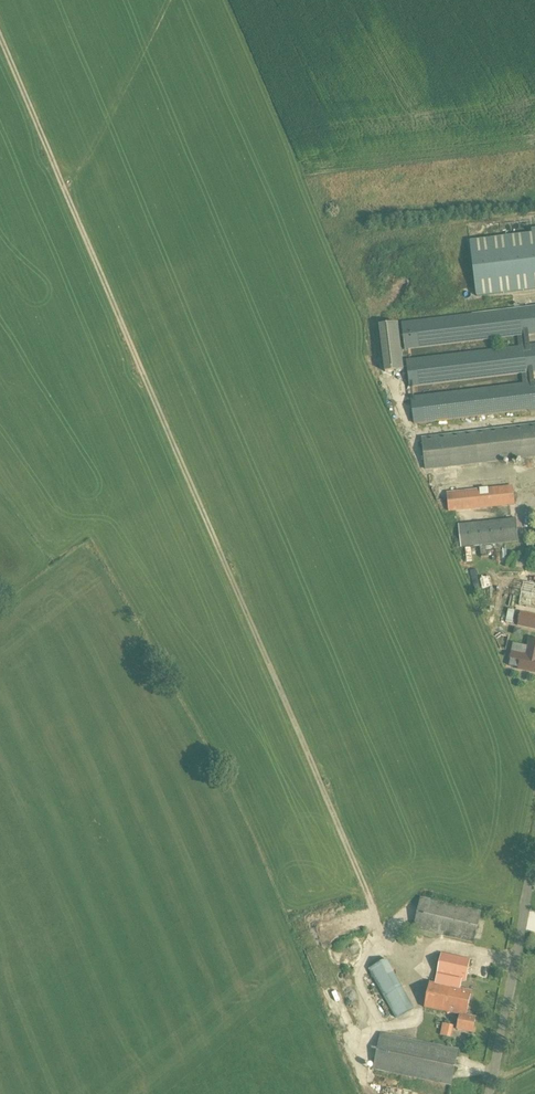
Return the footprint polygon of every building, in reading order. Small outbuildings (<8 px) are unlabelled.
[(476,297),(534,289),(534,229),(531,229),(532,234),(470,241),(476,297)] [(529,336),(534,335),(534,307),(526,308),(402,323),(406,351),(518,337),(519,346),(407,360),(410,388),(522,375),(523,383),(411,396),(415,424),(534,410),(534,382),(534,373),(534,344),(530,345),(529,336)] [(398,323),(379,325),(385,372),(404,369),(398,323)] [(534,458),(534,424),(422,437),(426,470),(534,458)] [(449,512),(515,505),(513,486),(447,492),(449,512)] [(461,548),(519,542),(517,518),(459,524),(461,548)] [(519,605),(534,608),(534,585),(524,583),(519,605)] [(520,612),(517,627),(534,630),(534,615),(520,612)] [(530,639),(526,655),(512,652),(510,662),(520,664),(519,669),(534,673),(534,640),(530,639)] [(421,897),(414,929),(474,944),(482,911),(421,897)] [(359,956),(359,952),(359,949),(358,946),(357,943),(354,940),(351,938),(348,937),(346,937),(343,937),(340,937),(337,938),(334,940),(332,942),(330,944),(329,948),(328,951),(328,953),(329,956),(329,959),(331,961),(333,964),(335,965),(338,967),(341,968),(344,968),(347,967),(351,966),(353,965),(355,963),(357,960),(358,958),(359,956)] [(424,1008),(447,1013),(453,988),(461,989),(462,981),(466,982),(471,959),(442,953),(437,974),(435,983),(430,982),(424,1008)] [(369,969),(396,1018),(414,1009),(386,959),(369,969)] [(447,1013),(460,1016),(460,1015),(461,1016),(462,1009),(468,1010),(472,991),(461,989),(453,988),(447,1013)] [(460,1015),(460,1016),(457,1030),(473,1033),(477,1018),(467,1015),(468,1010),(462,1009),(461,1016),(460,1015)] [(447,1022),(444,1035),(454,1037),(457,1025),(447,1022)] [(381,1032),(373,1070),(451,1086),(459,1049),(381,1032)]
